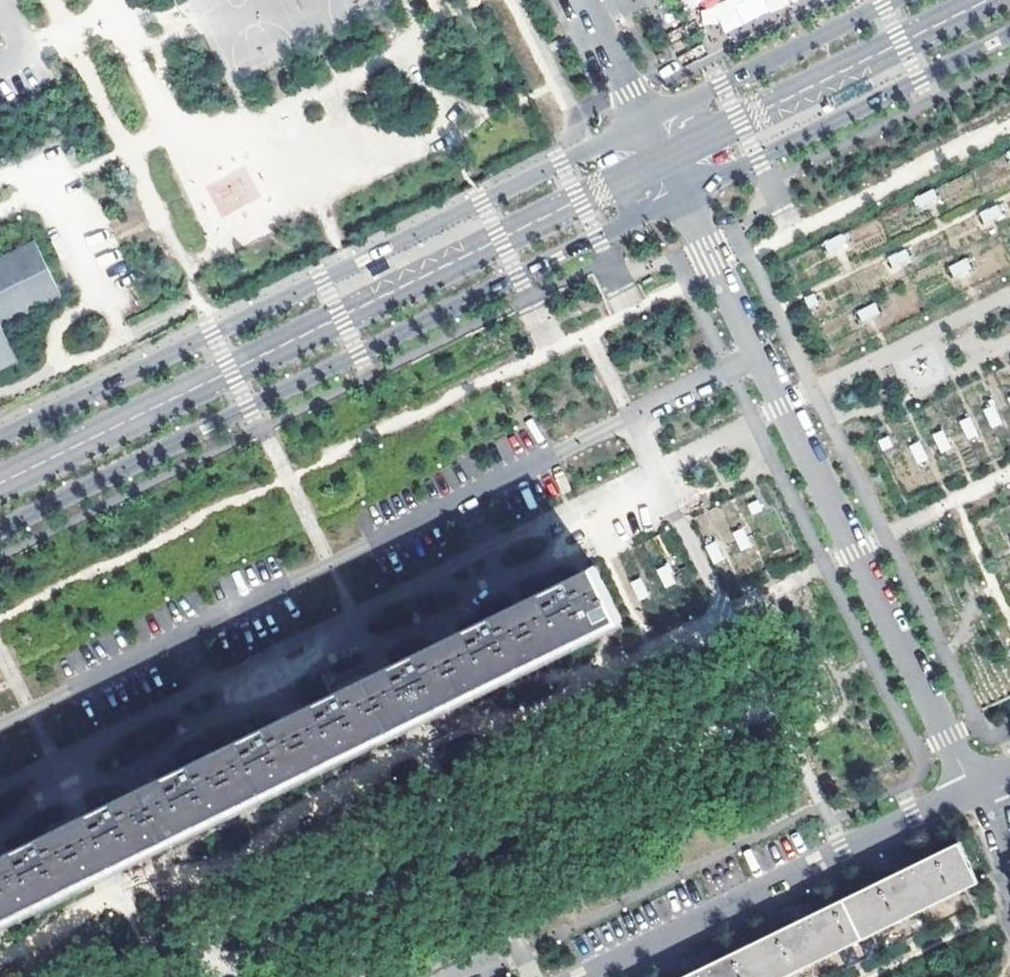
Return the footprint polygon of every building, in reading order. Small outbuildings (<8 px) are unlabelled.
[(984,224),(1002,218),(997,204),(980,210),(984,224)] [(26,359),(9,322),(67,294),(43,244),(0,264),(0,371),(26,359)] [(905,249),(887,256),(892,269),(911,262),(905,249)] [(953,279),(973,271),(967,257),(948,265),(953,279)] [(855,310),(860,322),(879,314),(874,302),(855,310)] [(365,679),(392,734),(408,726),(622,621),(595,566),(569,579),(381,671),(365,679)] [(320,769),(392,734),(365,679),(293,714),(320,769)] [(143,788),(170,842),(246,805),(219,750),(143,788)] [(170,842),(143,788),(80,819),(0,858),(0,925),(105,874),(170,842)] [(977,882),(958,841),(915,862),(911,854),(890,858),(892,863),(894,867),(890,869),(892,874),(814,913),(809,903),(787,909),(789,914),(791,918),(788,920),(790,924),(713,963),(708,953),(687,958),(689,962),(691,967),(688,969),(690,974),(684,976),(783,976),(977,882)] [(483,916),(359,976),(422,976),(495,941),(483,916)]
